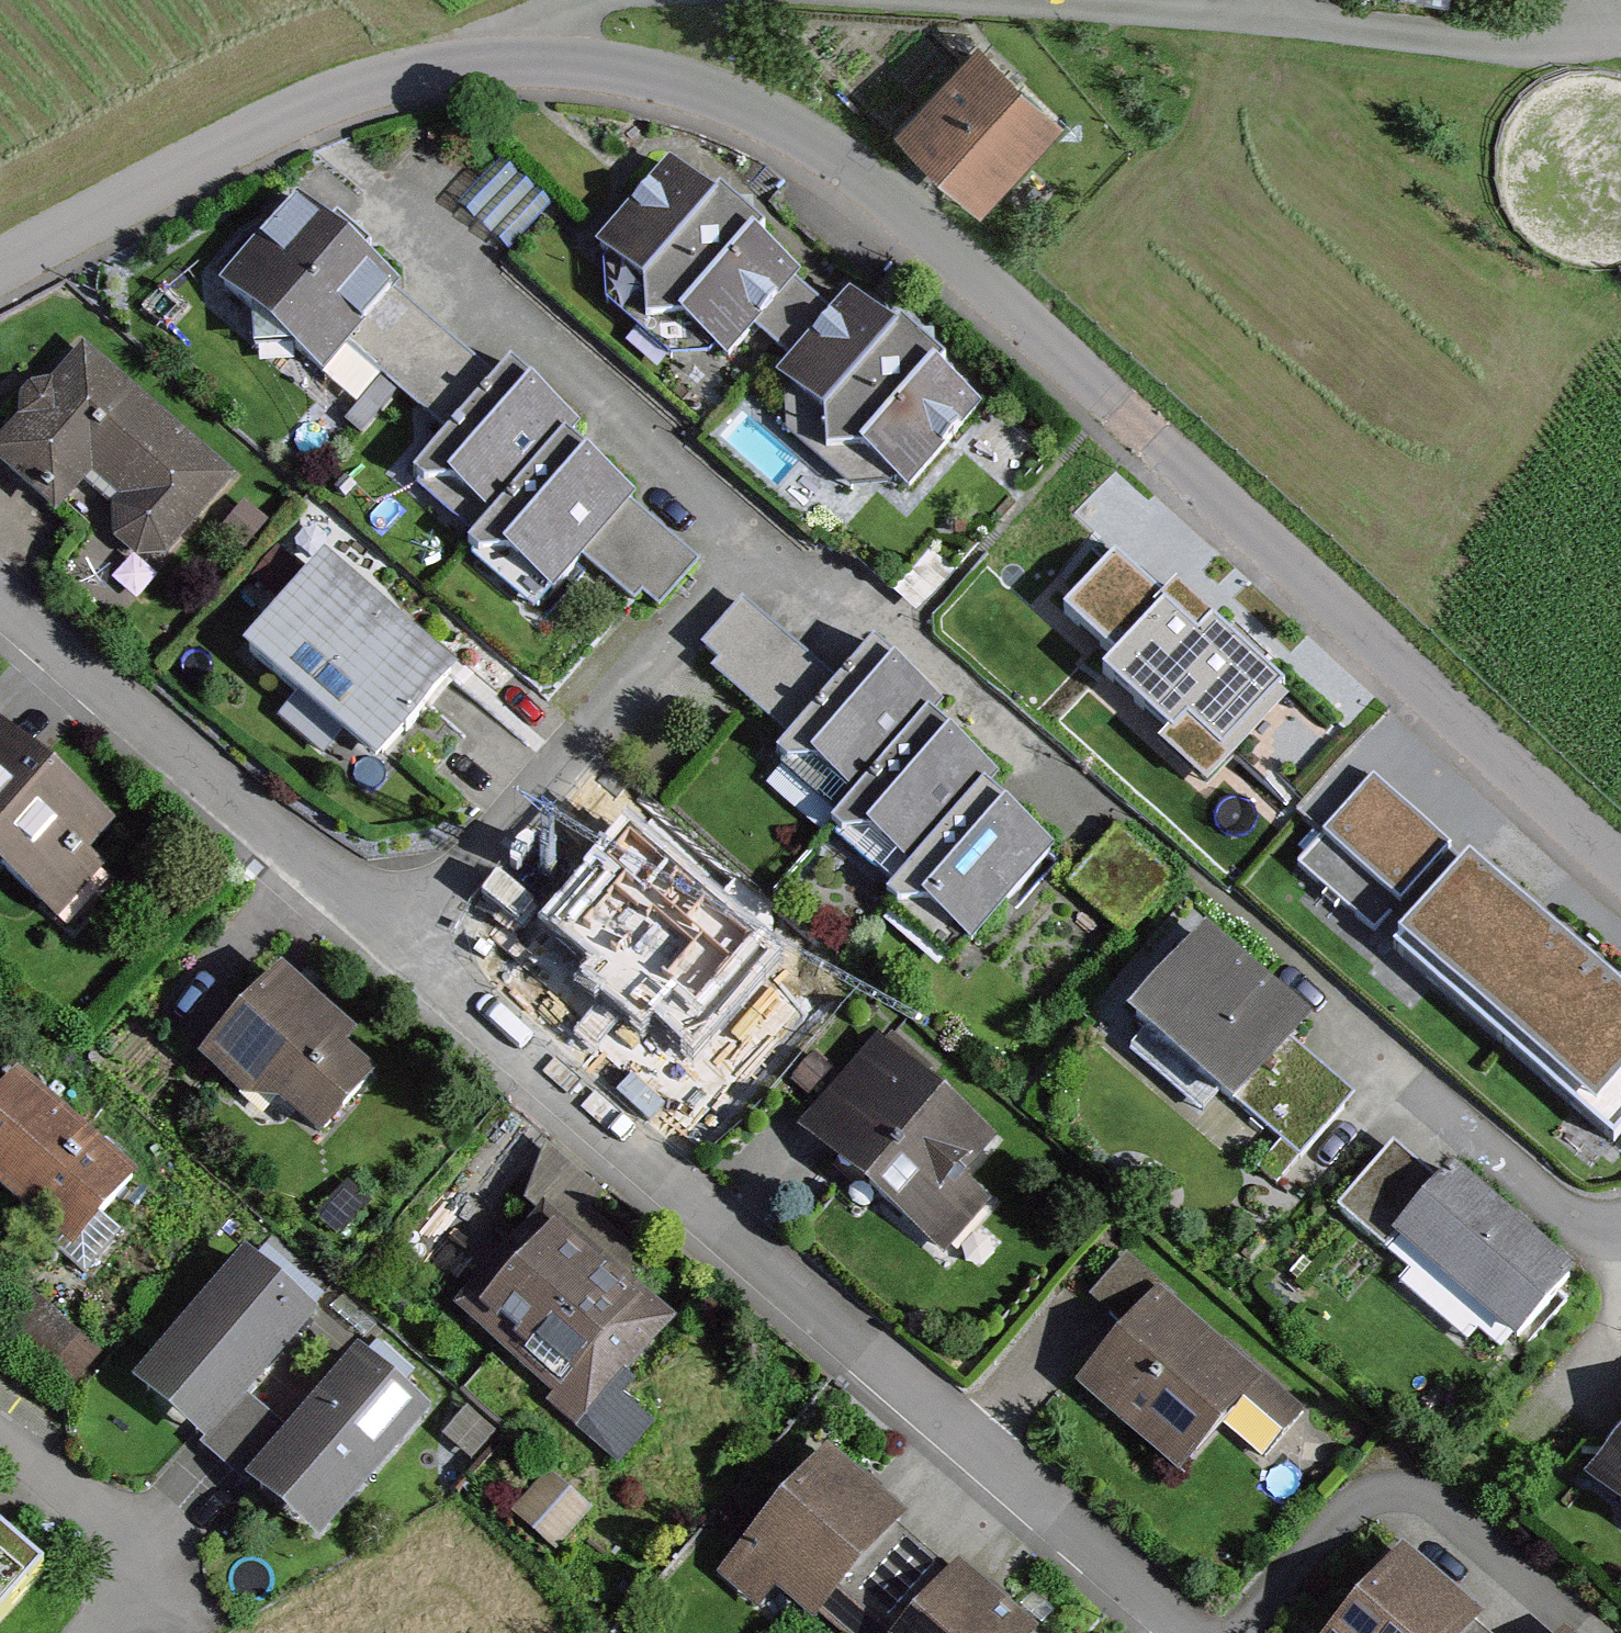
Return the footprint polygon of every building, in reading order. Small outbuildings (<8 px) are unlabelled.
[(969,46),(883,134),(958,208),(1044,119),(969,46)] [(473,212),(510,244),(549,200),(511,168),(473,212)] [(789,276),(658,169),(584,259),(716,366),(789,276)] [(351,337),(401,380),(443,333),(298,206),(232,282),(327,365),(351,337)] [(964,415),(829,306),(756,397),(890,506),(964,415)] [(431,458),(498,516),(563,443),(577,427),(513,371),(501,384),(443,333),(401,380),(457,429),(431,458)] [(82,355),(0,450),(0,456),(58,505),(92,464),(129,496),(117,510),(120,537),(154,566),(228,479),(82,355)] [(627,499),(563,443),(498,516),(485,531),(549,587),(627,499)] [(1238,648),(1132,547),(1068,613),(1117,660),(1127,650),(1184,704),(1238,648)] [(451,679),(325,572),(241,671),(367,778),(451,679)] [(759,703),(802,652),(742,601),(699,652),(759,703)] [(924,721),(938,732),(953,713),(871,648),(783,757),(850,812),(924,721)] [(976,794),(988,804),(1003,785),(938,732),(924,721),(850,812),(837,828),(904,882),(976,794)] [(45,918),(81,876),(65,862),(97,826),(0,742),(0,878),(45,918)] [(1389,944),(1466,854),(1374,776),(1297,867),(1389,944)] [(1050,854),(988,804),(976,794),(904,882),(895,893),(969,953),(1050,854)] [(742,927),(639,837),(586,897),(582,939),(568,955),(663,1039),(692,1006),(681,996),(742,927)] [(1474,859),(1399,944),(1602,1122),(1620,1100),(1620,988),(1474,859)] [(1295,1023),(1188,933),(1107,1029),(1208,1114),(1219,1100),(1291,1161),(1341,1103),(1275,1047),(1295,1023)] [(373,1078),(267,982),(193,1063),(299,1159),(373,1078)] [(986,1144),(871,1051),(795,1145),(935,1258),(970,1214),(945,1194),(986,1144)] [(5,1080),(0,1086),(0,1207),(54,1256),(120,1185),(5,1080)] [(1432,1201),(1394,1170),(1345,1229),(1508,1363),(1574,1283),(1450,1180),(1432,1201)] [(647,1339),(529,1232),(450,1318),(568,1425),(647,1339)] [(302,1323),(231,1256),(115,1380),(187,1447),(302,1323)] [(1156,1290),(1120,1261),(1083,1307),(1112,1330),(1058,1399),(1162,1481),(1206,1425),(1259,1467),(1306,1407),(1265,1375),(1247,1397),(1138,1312),(1156,1290)] [(243,1413),(199,1460),(300,1553),(423,1420),(351,1354),(272,1439),(243,1413)] [(1596,1487),(1620,1508),(1620,1456),(1596,1487)] [(928,1549),(828,1461),(732,1570),(803,1632),(854,1632),(928,1549)] [(552,1468),(513,1512),(557,1552),(597,1507),(552,1468)] [(928,1549),(854,1632),(1024,1632),(928,1549)] [(1396,1565),(1335,1632),(1472,1632),(1396,1565)]
